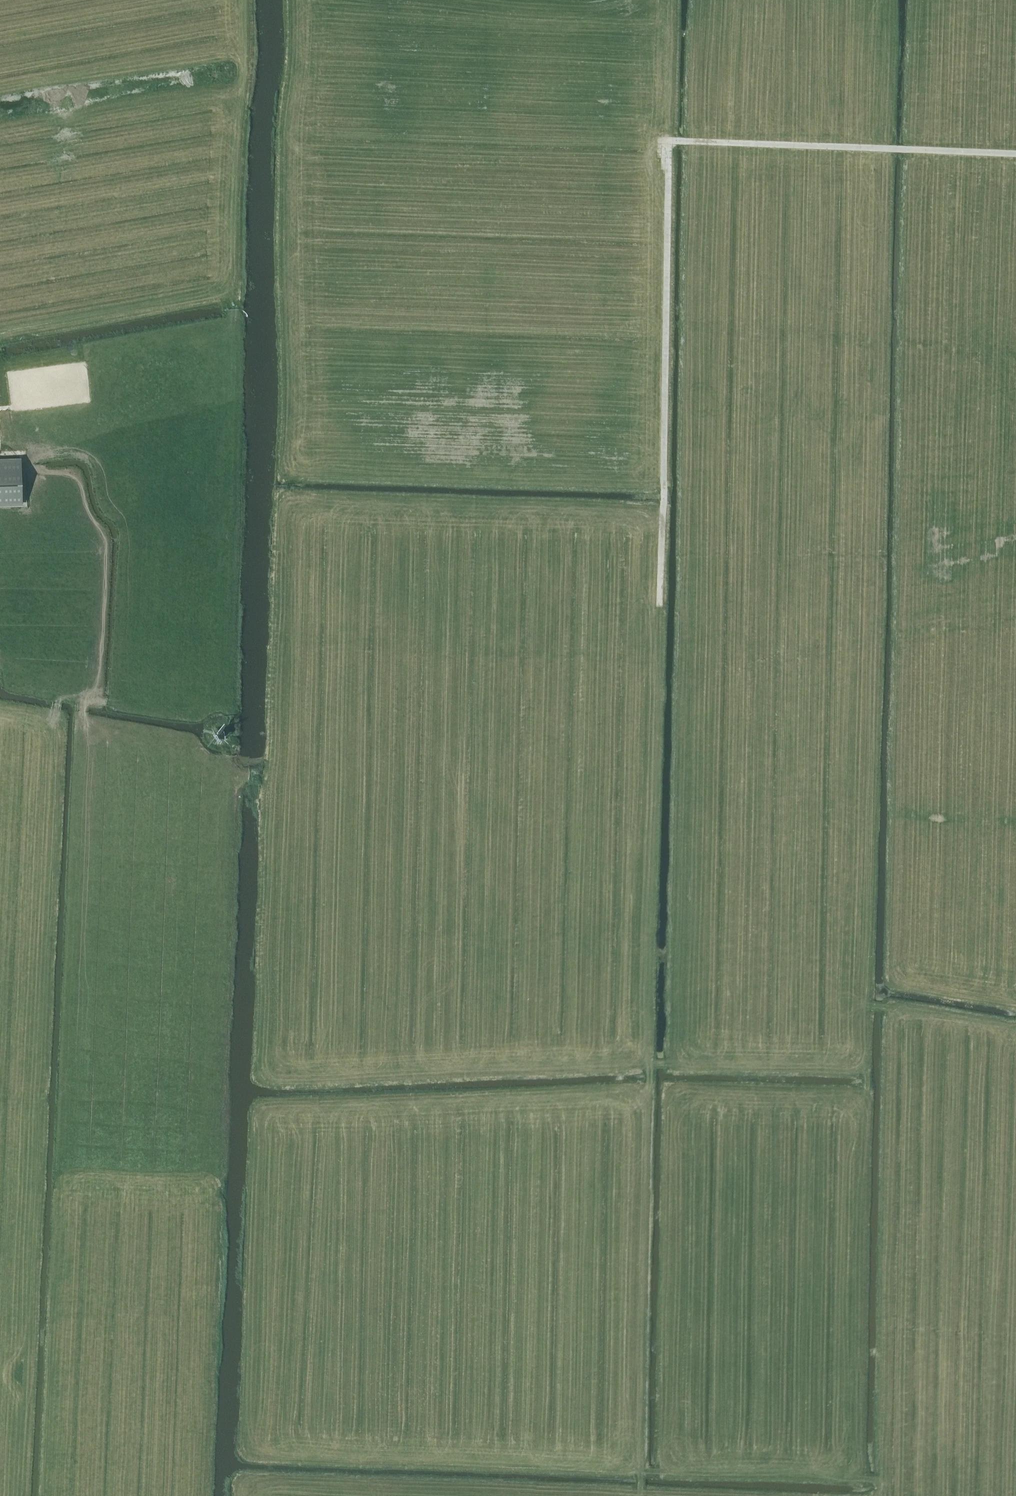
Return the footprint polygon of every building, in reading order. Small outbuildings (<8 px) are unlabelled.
[(0,460),(0,503),(23,502),(21,459),(0,460)] [(214,731),(214,734),(213,735),(216,738),(221,738),(224,736),(224,732),(221,729),(217,728),(214,731)]
